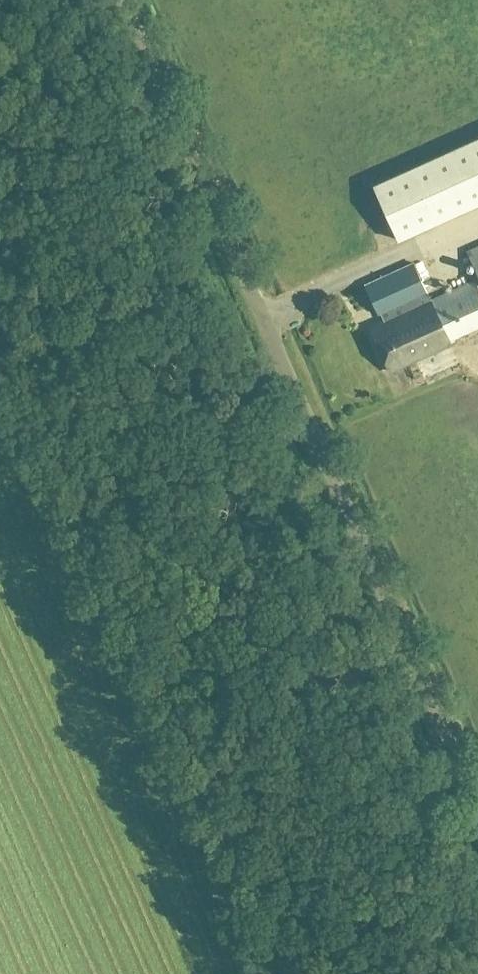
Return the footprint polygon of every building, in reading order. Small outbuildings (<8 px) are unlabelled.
[(477,204),(477,138),(373,185),(398,240),(477,204)] [(467,253),(477,278),(477,248),(467,253)] [(379,316),(386,314),(389,320),(370,328),(390,372),(452,344),(450,341),(477,328),(477,290),(474,282),(410,311),(407,304),(427,295),(413,265),(366,287),(379,316)]
